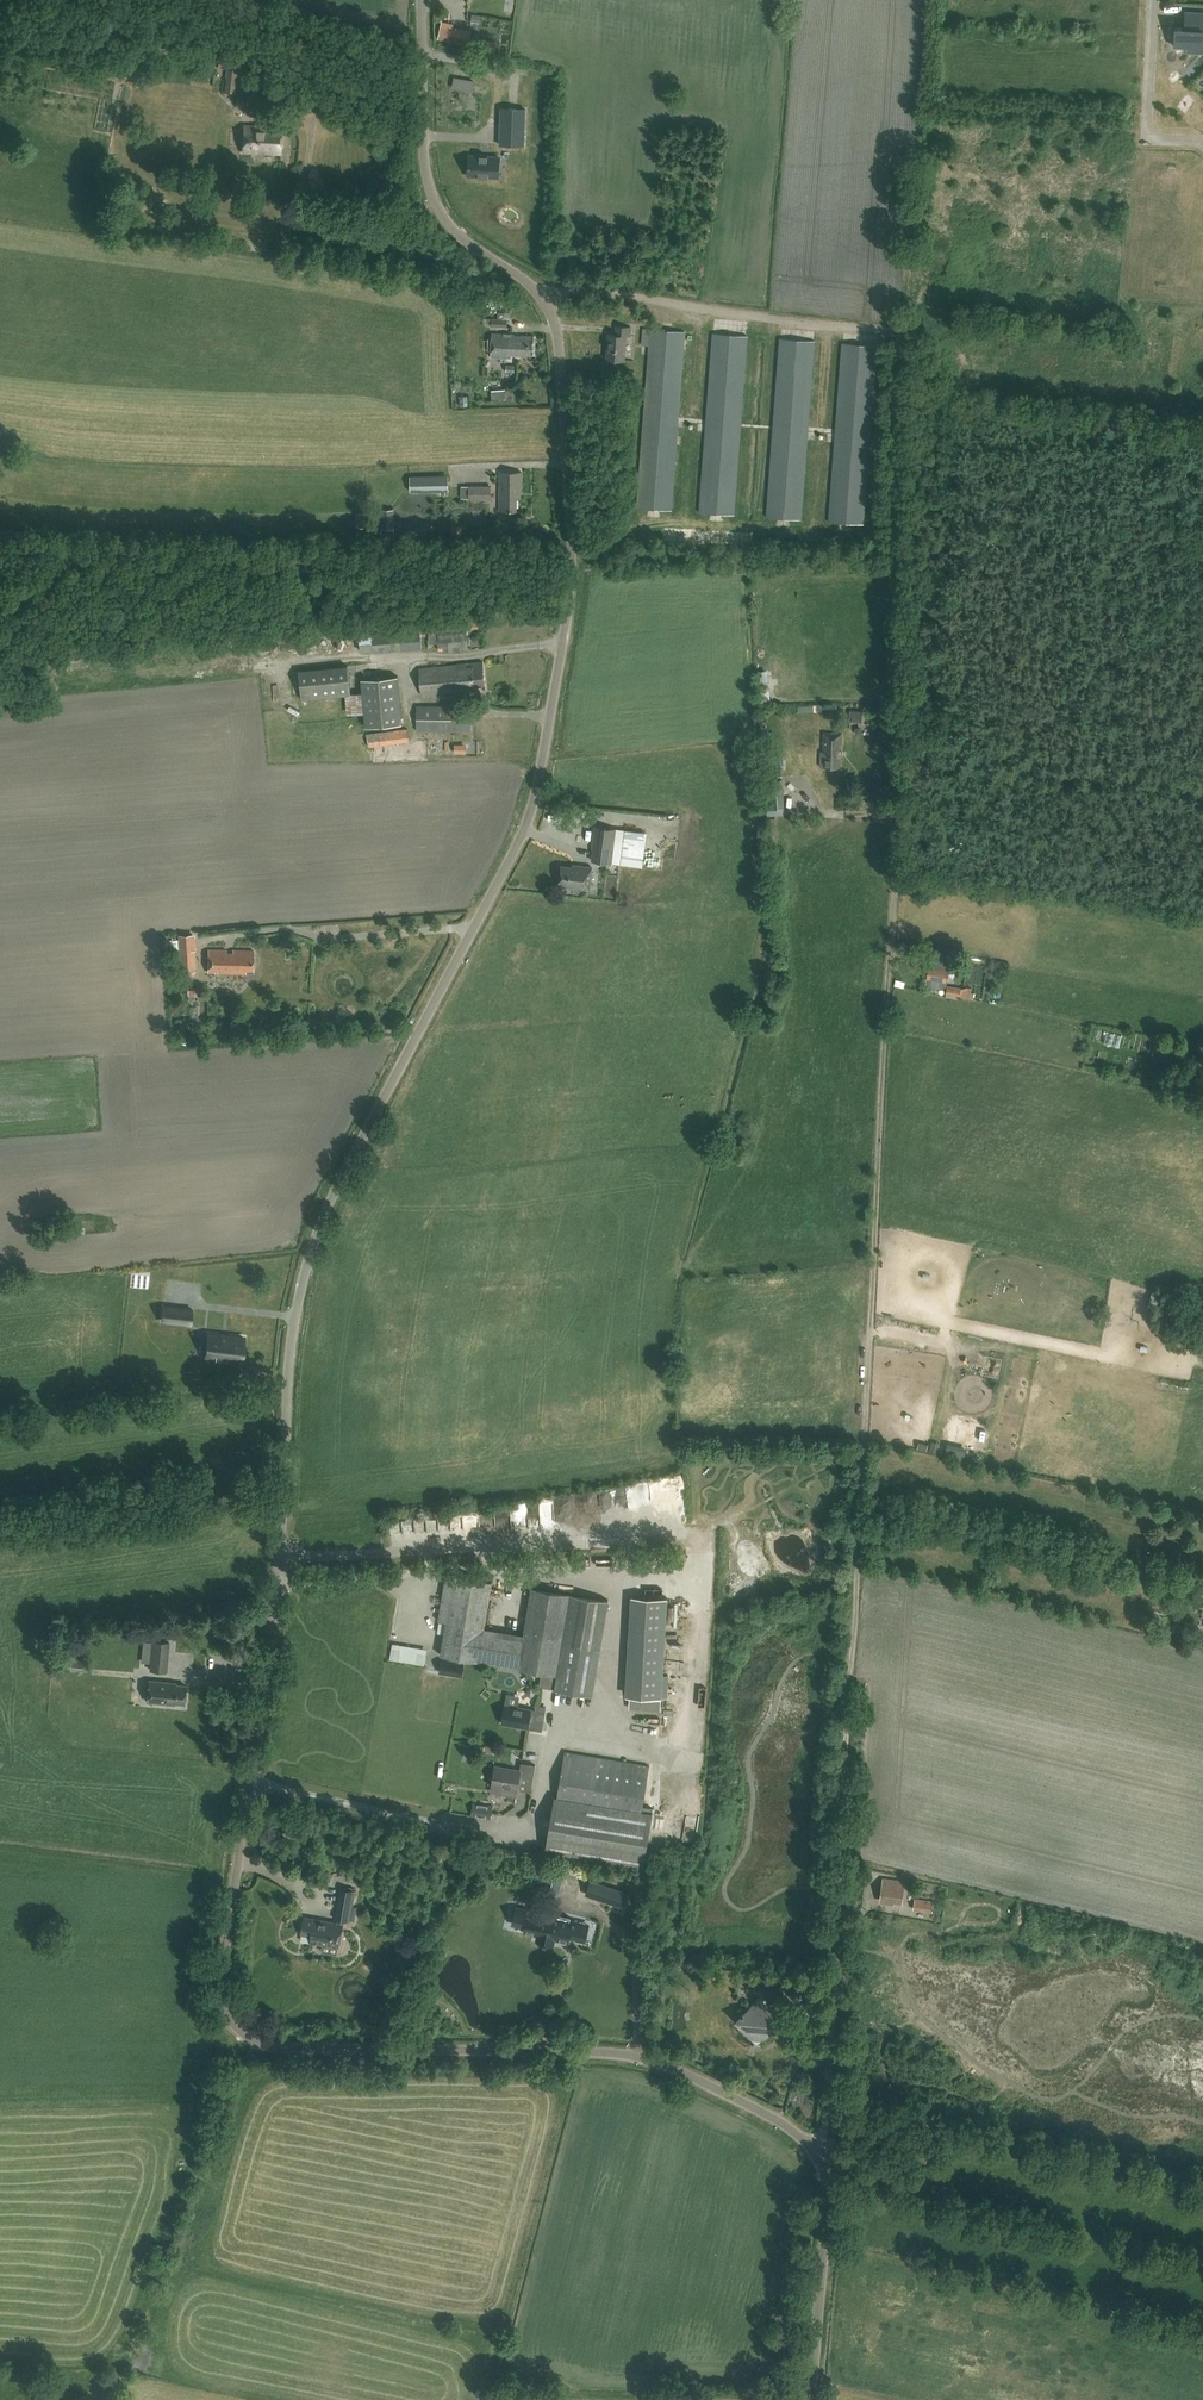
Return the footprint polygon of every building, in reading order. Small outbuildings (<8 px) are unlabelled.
[(1174,46),(1185,47),(1184,51),(1202,52),(1202,39),(1202,13),(1185,12),(1184,28),(1175,27),(1174,46)] [(484,39),(470,36),(471,30),(453,26),(454,24),(442,21),(438,39),(448,41),(468,46),(468,45),(482,49),(484,39)] [(235,92),(236,76),(237,69),(227,68),(225,89),(224,91),(235,92)] [(243,81),(252,82),(253,72),(244,71),(243,81)] [(239,104),(247,105),(248,97),(239,97),(239,104)] [(524,145),(525,106),(501,105),(500,144),(524,145)] [(281,152),(282,125),(245,123),(243,150),(260,151),(260,149),(273,149),(273,151),(281,152)] [(470,155),(469,175),(499,176),(499,156),(470,155)] [(492,318),(491,326),(507,327),(507,319),(492,318)] [(626,335),(630,335),(631,327),(617,326),(616,334),(609,334),(606,359),(624,360),(626,335)] [(671,509),(684,331),(651,328),(637,506),(671,509)] [(521,335),(514,334),(514,333),(492,332),(491,355),(507,356),(507,353),(531,354),(532,335),(521,334),(521,335)] [(748,335),(712,333),(699,511),(734,514),(748,335)] [(802,518),(815,340),(779,338),(766,516),(802,518)] [(864,523),(877,345),(842,342),(828,521),(864,523)] [(489,388),(502,388),(501,375),(488,375),(489,388)] [(520,497),(520,491),(522,491),(522,471),(500,471),(499,509),(517,510),(517,497),(520,497)] [(410,475),(411,489),(449,489),(449,473),(410,475)] [(469,499),(491,499),(490,484),(469,484),(469,499)] [(356,527),(366,527),(366,513),(355,512),(356,527)] [(451,536),(462,536),(462,525),(451,525),(451,536)] [(422,647),(420,628),(438,627),(437,619),(444,619),(444,614),(398,618),(399,625),(388,627),(389,629),(370,631),(372,652),(422,647)] [(461,639),(467,639),(466,631),(428,635),(429,648),(461,645),(461,639)] [(263,641),(264,657),(278,656),(277,641),(263,641)] [(457,664),(419,668),(421,693),(475,688),(475,685),(485,684),(483,661),(457,663),(457,664)] [(348,665),(299,670),(302,698),(351,694),(348,665)] [(405,722),(401,675),(364,678),(369,725),(405,722)] [(760,688),(770,688),(770,675),(760,675),(760,688)] [(462,729),(462,721),(462,705),(417,704),(416,729),(462,729)] [(866,725),(867,713),(854,713),(854,725),(866,725)] [(369,746),(410,741),(408,728),(367,733),(369,746)] [(820,765),(840,766),(842,732),(824,731),(824,751),(821,751),(820,765)] [(454,745),(455,752),(468,750),(467,743),(454,745)] [(770,758),(770,771),(784,770),(783,757),(770,758)] [(783,779),(765,780),(767,808),(784,807),(783,779)] [(593,859),(612,862),(616,828),(595,825),(592,848),(594,848),(593,859)] [(559,884),(590,888),(592,867),(579,865),(578,867),(562,865),(559,884)] [(193,937),(179,938),(180,972),(195,972),(193,937)] [(246,970),(253,971),(253,951),(208,949),(207,973),(246,974),(246,970)] [(950,961),(943,960),(944,952),(932,950),(930,958),(931,958),(926,985),(945,988),(950,961)] [(947,986),(946,994),(945,997),(959,999),(959,997),(973,999),(974,992),(971,992),(971,988),(961,987),(961,988),(947,986)] [(44,1237),(64,1235),(63,1222),(43,1224),(44,1237)] [(192,1309),(164,1306),(162,1321),(190,1324),(192,1309)] [(219,1337),(220,1335),(208,1334),(206,1357),(241,1361),(244,1338),(243,1337),(243,1339),(229,1337),(229,1338),(219,1337)] [(709,1481),(714,1481),(715,1489),(724,1488),(722,1464),(708,1465),(709,1481)] [(658,1499),(667,1499),(667,1482),(657,1483),(658,1499)] [(628,1513),(626,1486),(620,1486),(621,1514),(628,1513)] [(552,1498),(540,1498),(541,1518),(553,1517),(552,1498)] [(464,1514),(429,1517),(430,1530),(465,1528),(464,1514)] [(398,1520),(394,1530),(401,1532),(404,1522),(398,1520)] [(801,1537),(815,1536),(815,1527),(828,1526),(827,1521),(800,1522),(801,1537)] [(834,1556),(832,1549),(815,1552),(816,1559),(834,1556)] [(440,1655),(518,1668),(541,1672),(539,1686),(592,1695),(608,1600),(531,1587),(523,1635),(484,1628),(492,1581),(446,1574),(438,1621),(446,1622),(440,1655)] [(625,1696),(662,1698),(668,1598),(631,1596),(625,1696)] [(169,1643),(153,1641),(150,1670),(167,1671),(169,1643)] [(394,1649),(393,1660),(428,1662),(428,1651),(394,1649)] [(58,1651),(56,1669),(82,1672),(84,1654),(58,1651)] [(442,1661),(440,1672),(447,1674),(448,1669),(462,1672),(464,1664),(442,1661)] [(170,1684),(170,1682),(149,1680),(147,1701),(174,1704),(174,1702),(185,1703),(186,1685),(170,1684)] [(502,1723),(530,1728),(542,1730),(546,1707),(532,1704),(531,1709),(505,1705),(502,1723)] [(558,1796),(555,1796),(545,1853),(644,1869),(653,1812),(642,1810),(650,1766),(565,1752),(558,1796)] [(522,1763),(521,1770),(495,1766),(492,1784),(501,1786),(499,1793),(517,1796),(520,1776),(525,1776),(526,1771),(535,1773),(536,1765),(522,1763)] [(661,1846),(664,1822),(655,1821),(652,1845),(661,1846)] [(511,1843),(512,1830),(495,1829),(495,1842),(511,1843)] [(464,1860),(473,1863),(477,1850),(468,1847),(464,1860)] [(559,1867),(558,1897),(577,1898),(577,1868),(559,1867)] [(880,1902),(894,1904),(894,1902),(902,1903),(905,1880),(883,1878),(880,1902)] [(591,1880),(586,1895),(624,1908),(625,1905),(629,1893),(607,1885),(591,1880)] [(311,1935),(310,1941),(339,1947),(343,1924),(342,1924),(343,1920),(350,1921),(355,1890),(342,1888),(340,1903),(338,1903),(337,1911),(338,1911),(337,1919),(338,1919),(338,1923),(304,1917),(301,1934),(311,1935)] [(318,1894),(316,1907),(322,1908),(324,1895),(318,1894)] [(932,1912),(933,1901),(915,1899),(913,1909),(932,1912)] [(534,1912),(517,1908),(513,1923),(526,1927),(525,1931),(538,1934),(537,1939),(544,1941),(543,1941),(546,1942),(547,1942),(553,1943),(554,1938),(568,1941),(569,1936),(576,1938),(580,1923),(570,1920),(571,1917),(534,1908),(534,1912)] [(779,2024),(780,2019),(761,1997),(741,2015),(740,2023),(757,2043),(779,2024)]
